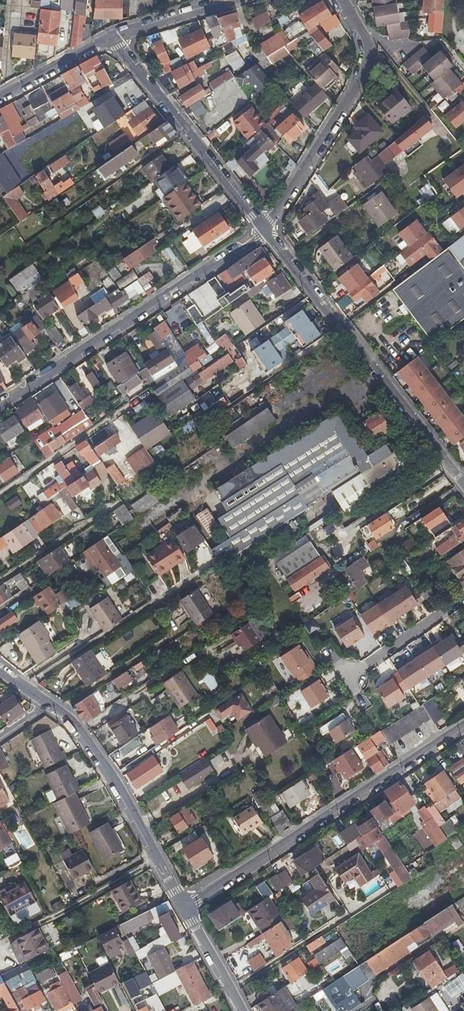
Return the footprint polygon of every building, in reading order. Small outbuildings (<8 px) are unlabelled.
[(74,10),(75,0),(58,0),(57,8),(74,10)] [(74,10),(69,49),(91,37),(92,26),(85,25),(88,0),(75,0),(74,10)] [(107,19),(122,19),(122,0),(95,0),(93,18),(107,19)] [(299,15),(308,30),(331,16),(322,0),(299,15)] [(386,31),(388,41),(409,37),(410,20),(399,22),(396,0),(371,0),(371,1),(366,1),(367,6),(372,5),(372,10),(368,11),(370,21),(374,20),(376,26),(384,24),(386,31)] [(424,11),(430,12),(429,31),(442,32),(443,12),(442,12),(443,0),(425,0),(424,11)] [(37,53),(40,54),(42,54),(43,51),(48,52),(49,43),(57,44),(61,11),(42,9),(37,53)] [(271,21),(269,17),(268,13),(254,20),(258,28),(271,21)] [(285,13),(276,18),(280,25),(289,20),(285,13)] [(231,38),(235,36),(232,29),(235,28),(234,25),(238,23),(235,14),(230,16),(228,14),(216,17),(223,34),(227,43),(233,41),(231,38)] [(299,23),(298,22),(297,21),(281,31),(289,42),(307,31),(311,37),(323,51),(330,45),(320,33),(324,30),(325,32),(340,22),(335,14),(331,16),(308,30),(307,31),(300,22),(299,23)] [(214,37),(223,34),(216,17),(215,15),(206,18),(214,37)] [(241,36),(238,23),(234,25),(235,28),(232,29),(235,36),(231,38),(233,41),(241,36)] [(186,38),(189,45),(205,36),(203,30),(186,38)] [(300,44),(311,37),(307,31),(289,42),(284,45),(289,51),(300,44)] [(37,35),(14,33),(12,55),(35,57),(37,35)] [(158,33),(148,36),(165,75),(171,72),(174,70),(158,33)] [(214,37),(218,48),(227,43),(223,34),(214,37)] [(210,46),(205,36),(189,45),(187,46),(191,56),(210,46)] [(262,49),(267,56),(282,47),(277,39),(262,49)] [(248,67),(251,64),(254,62),(242,42),(235,47),(248,67)] [(282,47),(267,56),(272,63),(290,52),(289,51),(284,45),(282,47)] [(423,46),(401,63),(410,75),(421,66),(433,81),(431,83),(443,99),(455,89),(461,84),(462,83),(458,79),(462,76),(456,68),(448,74),(445,70),(449,67),(446,64),(454,58),(447,50),(443,54),(440,50),(432,57),(423,46)] [(253,52),(259,61),(267,56),(262,49),(261,47),(253,52)] [(339,68),(325,53),(305,70),(317,84),(324,92),(338,78),(333,73),(339,68)] [(81,65),(83,70),(86,75),(95,70),(104,86),(112,82),(98,56),(81,65)] [(186,64),(194,80),(200,77),(192,63),(188,65),(187,64),(186,64)] [(180,89),(194,80),(186,64),(174,70),(171,72),(180,89)] [(70,92),(79,109),(80,108),(88,103),(79,86),(81,85),(78,80),(84,76),(78,66),(61,75),(70,92)] [(233,77),(231,74),(229,71),(208,84),(213,91),(233,77)] [(276,95),(281,91),(273,82),(263,90),(278,107),(283,103),(276,95)] [(205,96),(201,90),(198,84),(180,96),(187,107),(205,96)] [(303,117),(315,107),(328,96),(324,92),(317,84),(292,105),(303,117)] [(392,123),(401,116),(410,108),(396,90),(377,105),(392,123)] [(72,113),(79,109),(70,92),(52,102),(59,114),(69,108),(72,113)] [(37,117),(45,113),(52,108),(44,93),(29,101),(31,104),(37,117)] [(113,97),(105,102),(96,108),(102,117),(99,119),(105,128),(125,114),(113,97)] [(137,119),(134,121),(131,124),(138,135),(158,120),(145,100),(131,110),(137,119)] [(441,113),(450,107),(445,100),(436,105),(441,113)] [(444,116),(455,129),(463,121),(463,105),(461,101),(444,116)] [(197,118),(206,109),(200,103),(191,113),(197,118)] [(25,118),(30,127),(40,122),(37,117),(31,104),(23,108),(28,116),(25,118)] [(14,137),(20,133),(22,132),(7,105),(0,109),(0,110),(3,116),(14,137)] [(263,125),(257,117),(251,109),(234,123),(247,138),(263,125)] [(363,127),(356,133),(349,139),(350,141),(346,146),(353,154),(358,150),(359,152),(383,133),(368,115),(359,122),(363,127)] [(14,137),(3,116),(0,118),(0,133),(1,132),(10,149),(18,144),(14,137)] [(290,142),(297,136),(304,130),(292,116),(278,128),(290,142)] [(377,156),(380,160),(383,163),(416,136),(415,134),(428,123),(423,116),(416,122),(417,123),(377,156)] [(214,129),(216,132),(219,135),(230,126),(225,120),(214,129)] [(150,146),(155,143),(165,136),(169,142),(178,135),(167,121),(132,145),(99,168),(106,177),(147,148),(143,142),(145,141),(150,146)] [(260,129),(274,142),(276,144),(282,138),(266,123),(260,129)] [(267,150),(274,142),(260,129),(234,154),(253,172),(261,164),(255,158),(265,148),(267,150)] [(18,144),(24,140),(20,133),(14,137),(18,144)] [(114,151),(122,146),(130,140),(125,133),(109,144),(114,151)] [(48,166),(50,170),(53,173),(71,161),(66,154),(48,166)] [(152,181),(156,178),(171,168),(161,155),(143,167),(152,181)] [(366,168),(364,169),(363,171),(368,177),(371,175),(376,180),(382,175),(367,155),(360,161),(366,168)] [(162,198),(164,197),(186,182),(188,181),(177,164),(171,168),(156,178),(161,187),(156,190),(162,198)] [(442,180),(450,190),(447,192),(449,196),(453,194),(456,198),(463,192),(463,176),(458,168),(442,180)] [(36,176),(41,184),(46,192),(54,187),(44,170),(36,176)] [(186,182),(164,197),(180,220),(202,205),(186,182)] [(424,199),(435,195),(430,183),(420,187),(424,199)] [(17,199),(21,196),(26,193),(20,185),(3,197),(20,222),(29,216),(17,199)] [(382,226),(390,220),(399,214),(383,191),(366,204),(382,226)] [(195,217),(196,217),(197,216),(199,218),(221,203),(217,197),(192,213),(195,217)] [(302,223),(310,233),(336,215),(329,204),(324,198),(316,204),(319,208),(309,215),(310,217),(302,223)] [(343,208),(344,207),(342,203),(341,204),(336,199),(329,204),(336,215),(337,216),(345,210),(343,208)] [(97,218),(105,213),(99,204),(91,210),(97,218)] [(455,214),(452,210),(448,213),(461,229),(463,227),(463,207),(455,214)] [(210,241),(220,234),(229,227),(220,213),(200,226),(210,241)] [(416,220),(398,233),(408,247),(426,233),(416,220)] [(408,247),(401,253),(410,265),(427,252),(432,259),(443,251),(428,232),(426,233),(408,247)] [(353,257),(346,246),(338,235),(321,248),(336,270),(353,257)] [(463,319),(463,270),(457,261),(463,255),(463,235),(443,251),(432,259),(392,289),(433,342),(463,319)] [(129,270),(140,262),(151,255),(148,249),(156,244),(152,239),(122,259),(129,270)] [(169,244),(158,251),(165,263),(176,255),(169,244)] [(246,270),(265,257),(266,255),(261,248),(257,249),(245,257),(227,270),(233,279),(241,273),(246,270)] [(275,272),(265,257),(246,270),(256,285),(260,282),(275,272)] [(24,293),(25,292),(27,291),(47,278),(36,261),(13,277),(24,293)] [(357,262),(338,276),(349,291),(368,277),(357,262)] [(120,276),(113,265),(107,269),(110,275),(114,280),(120,276)] [(229,289),(236,284),(233,279),(227,270),(220,274),(229,289)] [(120,289),(136,277),(132,271),(115,282),(120,289)] [(56,294),(60,300),(65,306),(79,296),(74,288),(84,280),(79,272),(69,278),(72,282),(56,294)] [(245,280),(241,273),(233,279),(236,284),(237,285),(245,280)] [(267,284),(270,288),(274,293),(269,296),(273,301),(291,289),(280,274),(267,284)] [(101,281),(109,294),(119,288),(114,280),(110,275),(101,281)] [(225,291),(215,277),(208,281),(218,296),(225,291)] [(355,300),(358,298),(362,295),(366,301),(379,292),(368,277),(349,291),(355,300)] [(107,296),(114,307),(128,298),(125,293),(140,284),(137,280),(121,291),(119,288),(109,294),(107,296)] [(244,285),(248,291),(253,287),(250,282),(244,285)] [(264,288),(260,282),(256,285),(253,287),(248,291),(252,296),(264,288)] [(248,291),(244,285),(228,296),(232,302),(248,291)] [(100,289),(90,297),(94,302),(104,294),(100,289)] [(44,306),(42,308),(39,310),(45,318),(60,308),(54,299),(56,298),(51,291),(39,299),(44,306)] [(24,293),(14,300),(21,311),(31,304),(24,293)] [(107,312),(114,307),(107,296),(99,301),(106,310),(107,312)] [(75,314),(84,307),(79,300),(69,307),(75,314)] [(264,322),(256,311),(248,300),(232,312),(248,334),(264,322)] [(91,319),(106,310),(99,301),(78,315),(83,322),(90,318),(91,319)] [(193,306),(187,310),(198,325),(203,322),(193,306)] [(308,320),(299,308),(282,320),(285,324),(248,350),(263,371),(280,359),(274,350),(294,336),(300,345),(317,333),(308,320)] [(29,340),(47,328),(39,317),(13,334),(21,346),(20,347),(24,354),(34,347),(29,340)] [(154,327),(157,331),(162,339),(170,334),(162,322),(154,327)] [(58,344),(61,342),(64,339),(55,326),(49,331),(58,344)] [(159,370),(175,359),(162,339),(157,331),(150,335),(162,353),(152,360),(159,370)] [(184,354),(170,334),(162,339),(175,359),(184,354)] [(226,334),(217,340),(224,351),(225,350),(233,344),(226,334)] [(24,354),(20,347),(19,345),(18,346),(12,337),(0,345),(0,356),(1,358),(6,366),(15,360),(18,363),(27,357),(24,354)] [(240,342),(235,345),(240,354),(246,350),(240,342)] [(190,374),(202,366),(198,359),(200,358),(200,359),(207,355),(199,344),(184,354),(175,359),(180,366),(157,382),(152,386),(158,396),(190,374)] [(224,351),(202,366),(190,374),(197,385),(232,360),(225,350),(224,351)] [(120,383),(136,373),(138,371),(126,352),(108,364),(120,383)] [(235,361),(241,368),(244,366),(247,364),(242,356),(235,361)] [(417,356),(399,371),(456,443),(463,437),(463,416),(417,356)] [(152,375),(159,370),(152,360),(146,364),(147,366),(151,372),(152,375)] [(457,360),(449,366),(452,370),(460,364),(457,360)] [(136,373),(141,379),(151,372),(147,366),(138,371),(136,373)] [(93,372),(89,374),(86,376),(95,389),(102,385),(93,372)] [(141,379),(136,373),(120,383),(117,385),(123,394),(143,381),(141,379)] [(171,415),(196,398),(183,380),(159,397),(171,415)] [(238,388),(243,395),(254,387),(249,380),(238,388)] [(88,396),(87,396),(85,397),(76,383),(69,388),(80,403),(78,404),(82,408),(92,401),(88,396)] [(49,419),(58,414),(66,408),(56,393),(39,404),(49,419)] [(23,402),(24,403),(25,405),(17,410),(27,425),(44,415),(32,397),(23,402)] [(199,413),(201,417),(204,420),(227,405),(222,398),(199,413)] [(81,409),(68,418),(72,424),(85,415),(81,409)] [(277,424),(269,411),(226,439),(235,451),(277,424)] [(374,440),(382,435),(390,429),(380,413),(363,424),(374,440)] [(220,521),(232,539),(318,483),(310,471),(355,442),(337,415),(216,494),(229,514),(220,521)] [(15,436),(24,431),(14,416),(0,426),(0,432),(7,442),(15,436)] [(160,416),(135,432),(142,443),(167,427),(160,416)] [(88,418),(40,449),(47,459),(55,454),(53,451),(92,424),(88,418)] [(105,449),(106,451),(107,452),(115,447),(113,443),(118,439),(113,432),(94,446),(99,453),(105,449)] [(87,439),(81,443),(76,447),(82,454),(84,453),(91,465),(100,459),(87,439)] [(318,483),(232,539),(240,552),(277,528),(326,496),(402,447),(396,439),(385,446),(386,447),(367,460),(355,442),(310,471),(318,483)] [(135,453),(144,466),(154,460),(145,447),(135,453)] [(139,469),(144,466),(135,453),(131,457),(139,469)] [(136,471),(139,469),(131,457),(127,459),(136,471)] [(0,474),(5,481),(19,472),(9,459),(0,465),(0,474)] [(86,469),(88,472),(102,462),(100,459),(91,465),(86,469)] [(75,481),(66,467),(62,461),(55,466),(69,485),(75,481)] [(83,476),(84,477),(69,487),(75,496),(81,492),(85,497),(97,488),(96,486),(101,483),(99,479),(109,472),(106,468),(102,462),(88,472),(83,476)] [(72,463),(66,467),(75,481),(82,476),(72,463)] [(118,484),(121,482),(125,479),(114,463),(106,468),(109,472),(118,484)] [(55,481),(42,489),(49,499),(61,490),(58,485),(55,481)] [(73,510),(79,506),(74,500),(65,487),(61,490),(49,499),(51,503),(52,503),(63,496),(73,510)] [(11,511),(21,504),(16,495),(5,502),(11,511)] [(38,521),(37,521),(36,522),(41,530),(60,515),(52,503),(51,503),(34,515),(38,521)] [(123,524),(133,517),(126,507),(124,503),(114,510),(123,524)] [(425,533),(436,526),(447,518),(440,508),(418,523),(425,533)] [(209,509),(195,518),(209,537),(222,528),(209,509)] [(453,527),(463,520),(463,516),(461,512),(453,518),(450,523),(453,527)] [(371,530),(372,532),(377,538),(394,527),(385,514),(367,525),(371,530)] [(15,553),(40,536),(28,520),(0,538),(0,552),(9,545),(15,553)] [(453,527),(452,528),(458,538),(454,541),(453,541),(440,550),(444,554),(463,541),(463,520),(453,527)] [(366,534),(371,530),(367,525),(360,530),(364,535),(366,534)] [(188,550),(195,545),(203,540),(193,526),(177,536),(188,550)] [(281,534),(277,528),(240,552),(237,554),(241,560),(281,534)] [(371,541),(366,534),(364,535),(362,536),(367,543),(371,541)] [(106,535),(87,549),(97,563),(112,583),(132,570),(122,555),(121,556),(106,535)] [(167,567),(183,557),(171,539),(162,546),(163,547),(146,558),(158,576),(168,569),(167,567)] [(60,547),(68,556),(77,548),(69,540),(60,547)] [(145,557),(146,558),(163,547),(162,546),(145,557)] [(51,573),(69,561),(59,547),(38,561),(42,568),(46,565),(51,573)] [(330,569),(333,567),(337,565),(334,561),(331,563),(329,559),(326,561),(316,547),(283,569),(296,588),(329,567),(330,569)] [(87,549),(82,552),(92,567),(97,563),(87,549)] [(463,562),(463,549),(447,561),(454,569),(463,562)] [(167,567),(168,569),(184,558),(183,557),(167,567)] [(370,570),(375,577),(390,568),(388,565),(385,566),(381,560),(376,564),(377,566),(370,570)] [(454,569),(460,577),(463,574),(463,562),(454,569)] [(358,589),(362,586),(367,583),(354,564),(345,571),(352,581),(358,589)] [(46,565),(42,568),(48,576),(51,573),(46,565)] [(29,584),(20,572),(14,576),(22,589),(29,584)] [(345,585),(351,595),(358,590),(358,589),(352,581),(345,585)] [(7,599),(4,594),(8,590),(4,583),(0,586),(0,604),(7,599)] [(62,604),(50,588),(49,586),(36,595),(37,597),(42,604),(49,613),(62,604)] [(420,593),(418,590),(412,594),(407,587),(395,594),(407,612),(418,605),(420,607),(427,603),(424,598),(422,596),(420,593)] [(420,593),(422,596),(424,598),(434,591),(430,587),(420,593)] [(213,614),(203,599),(197,590),(182,600),(198,624),(213,614)] [(407,612),(395,594),(379,605),(392,625),(399,621),(397,619),(407,612)] [(38,607),(42,604),(37,597),(36,595),(32,598),(38,607)] [(122,619),(115,608),(107,597),(89,609),(104,631),(122,619)] [(65,610),(77,607),(75,599),(63,601),(65,610)] [(373,634),(383,628),(385,627),(387,629),(392,625),(379,605),(362,617),(373,634)] [(0,620),(0,631),(18,619),(13,611),(0,620)] [(347,647),(365,636),(354,618),(335,630),(347,647)] [(310,620),(303,624),(308,633),(315,628),(310,620)] [(59,650),(47,632),(45,634),(36,622),(18,634),(38,663),(59,650)] [(246,651),(254,646),(261,641),(250,623),(234,633),(243,645),(246,651)] [(240,647),(243,645),(234,633),(232,635),(240,647)] [(459,648),(451,636),(440,644),(438,642),(432,646),(433,648),(445,666),(463,654),(459,648)] [(303,653),(299,646),(281,657),(291,674),(312,660),(308,654),(305,655),(303,653)] [(433,648),(432,646),(425,650),(427,652),(415,660),(427,677),(445,666),(433,648)] [(106,674),(99,662),(91,649),(72,661),(88,686),(106,674)] [(159,657),(155,652),(148,657),(152,662),(159,657)] [(415,660),(414,658),(407,662),(409,664),(397,672),(409,689),(427,677),(415,660)] [(199,696),(186,676),(182,671),(164,683),(181,708),(199,696)] [(100,696),(106,692),(112,688),(115,692),(132,681),(126,672),(96,691),(100,696)] [(405,697),(391,677),(385,681),(386,684),(376,690),(388,707),(405,697)] [(329,696),(323,686),(325,684),(321,678),(300,691),(311,708),(329,696)] [(261,691),(268,702),(272,700),(281,694),(273,683),(261,691)] [(241,694),(226,704),(218,710),(223,717),(232,711),(239,721),(253,712),(241,694)] [(76,709),(86,722),(102,712),(90,695),(72,707),(72,708),(72,709),(73,710),(75,710),(76,709)] [(2,715),(8,723),(24,711),(13,696),(0,705),(0,713),(2,715)] [(431,699),(422,705),(423,706),(431,718),(434,723),(443,717),(431,699)] [(423,706),(380,732),(384,739),(388,745),(431,718),(423,706)] [(109,721),(112,725),(121,718),(119,715),(109,721)] [(122,742),(130,737),(138,732),(127,715),(121,718),(112,725),(122,742)] [(264,757),(286,744),(268,715),(245,730),(253,744),(255,742),(264,757)] [(161,744),(170,738),(179,732),(168,716),(150,728),(161,744)] [(209,719),(207,721),(205,722),(212,733),(217,730),(209,719)] [(347,719),(329,731),(336,742),(355,731),(347,719)] [(157,746),(161,744),(150,728),(147,730),(157,746)] [(64,752),(63,753),(62,753),(50,731),(32,741),(46,769),(68,759),(64,752)] [(356,745),(365,759),(375,773),(389,764),(381,753),(377,756),(374,753),(378,751),(374,745),(384,739),(380,732),(379,731),(356,745)] [(457,751),(461,757),(463,755),(463,750),(459,742),(453,746),(457,751)] [(355,765),(359,770),(363,776),(371,770),(364,760),(355,745),(342,754),(351,768),(355,765)] [(138,759),(136,756),(135,753),(123,761),(126,766),(138,759)] [(129,774),(133,781),(137,787),(163,773),(158,764),(161,763),(156,754),(141,764),(142,766),(129,774)] [(454,765),(450,759),(447,761),(461,783),(463,781),(463,758),(454,765)] [(341,774),(333,760),(322,767),(320,768),(328,782),(341,774)] [(200,763),(176,778),(185,793),(209,778),(200,763)] [(58,802),(75,794),(77,793),(71,779),(72,778),(67,766),(46,776),(53,791),(46,794),(51,805),(54,804),(58,802)] [(426,783),(432,792),(438,801),(456,789),(444,772),(426,783)] [(79,792),(72,778),(71,779),(77,793),(79,792)] [(392,802),(398,811),(399,812),(380,825),(384,830),(413,811),(408,803),(413,800),(400,780),(385,791),(392,802)] [(282,793),(286,800),(291,807),(310,795),(300,781),(282,793)] [(9,800),(0,784),(0,805),(9,800)] [(251,794),(259,807),(267,801),(259,789),(251,794)] [(81,806),(75,794),(58,802),(54,804),(69,835),(88,826),(79,807),(81,806)] [(202,803),(199,798),(191,804),(194,808),(202,803)] [(259,807),(263,813),(268,820),(271,817),(279,812),(271,799),(267,801),(259,807)] [(380,824),(398,811),(392,802),(388,804),(386,801),(371,810),(375,816),(380,824)] [(448,839),(437,822),(425,805),(419,810),(441,844),(448,839)] [(170,819),(174,826),(179,833),(188,827),(187,826),(196,820),(187,806),(178,812),(179,814),(170,819)] [(252,807),(233,819),(242,834),(253,827),(254,829),(262,823),(252,807)] [(348,844),(380,824),(375,816),(360,827),(357,823),(341,833),(348,844)] [(276,825),(271,817),(268,820),(272,827),(276,825)] [(12,842),(0,822),(0,849),(12,842)] [(109,822),(100,827),(90,833),(105,859),(124,849),(109,822)] [(385,835),(379,826),(358,839),(365,849),(373,843),(375,846),(379,843),(377,841),(385,835)] [(411,835),(421,848),(430,842),(420,828),(411,835)] [(195,831),(174,844),(178,851),(184,847),(185,849),(197,841),(195,839),(199,837),(195,831)] [(385,835),(377,841),(379,843),(404,883),(413,877),(385,835)] [(185,849),(190,857),(195,866),(213,855),(203,838),(197,841),(185,849)] [(325,860),(321,853),(317,847),(294,862),(303,875),(325,860)] [(84,849),(74,855),(65,861),(76,880),(95,869),(84,849)] [(375,876),(360,853),(336,869),(344,881),(354,875),(361,885),(375,876)] [(22,861),(20,858),(18,854),(6,860),(11,868),(22,861)] [(287,885),(283,879),(279,873),(273,878),(280,890),(287,885)] [(23,907),(36,899),(25,880),(0,894),(0,896),(10,914),(23,907)] [(113,891),(118,902),(124,913),(144,904),(132,881),(113,891)] [(257,886),(266,900),(271,896),(274,894),(265,881),(257,886)] [(317,881),(305,888),(294,896),(302,908),(311,902),(318,913),(332,904),(317,881)] [(266,900),(252,909),(262,924),(258,926),(263,933),(275,925),(281,921),(284,919),(286,918),(271,896),(266,900)] [(52,910),(63,905),(60,900),(50,905),(52,910)] [(171,909),(167,902),(139,915),(143,923),(160,914),(171,909)] [(241,916),(236,909),(231,902),(210,916),(220,930),(241,916)] [(414,939),(421,934),(423,937),(436,928),(441,926),(455,917),(460,925),(463,922),(453,905),(410,932),(414,939)] [(249,911),(258,926),(262,924),(252,909),(249,911)] [(159,918),(171,943),(181,938),(168,913),(159,918)] [(121,924),(123,929),(125,933),(143,924),(143,923),(139,915),(121,924)] [(286,918),(284,919),(291,931),(296,928),(288,916),(286,918)] [(294,941),(281,921),(275,925),(263,933),(247,943),(250,948),(266,937),(277,955),(287,949),(286,947),(294,941)] [(131,955),(135,952),(125,933),(123,929),(121,924),(116,927),(131,955)] [(28,960),(39,954),(49,949),(42,934),(38,927),(17,939),(28,960)] [(123,945),(119,937),(115,929),(99,937),(108,952),(123,945)] [(401,947),(414,939),(410,932),(360,965),(369,980),(406,954),(401,947)] [(307,945),(309,947),(310,950),(320,943),(317,938),(307,945)] [(347,946),(345,942),(342,938),(316,955),(321,963),(347,946)] [(148,955),(160,979),(174,972),(169,962),(171,962),(163,947),(148,955)] [(456,965),(450,969),(444,973),(430,951),(415,960),(432,988),(459,971),(456,965)] [(251,962),(253,966),(255,969),(267,962),(262,955),(251,962)] [(283,968),(292,982),(307,971),(299,958),(283,968)] [(319,964),(317,961),(316,958),(309,963),(312,968),(319,964)] [(193,962),(184,967),(174,972),(160,979),(151,983),(158,996),(183,983),(195,1005),(211,997),(193,962)] [(89,973),(94,983),(99,992),(118,982),(109,964),(89,973)] [(353,990),(369,980),(360,965),(343,975),(353,990)] [(60,966),(54,969),(74,1006),(80,1003),(60,966)] [(4,982),(17,1005),(23,1002),(27,1009),(32,1006),(34,1009),(40,1006),(38,1003),(44,1000),(35,981),(36,981),(30,969),(4,982)] [(448,999),(463,990),(463,973),(441,985),(448,999)] [(343,975),(320,990),(333,1010),(349,1010),(360,1004),(352,991),(353,990),(343,975)] [(123,983),(126,989),(129,995),(136,991),(130,979),(123,983)] [(17,1005),(4,982),(0,984),(0,994),(2,993),(9,1006),(11,1010),(12,1010),(18,1010),(17,1010),(19,1009),(18,1008),(17,1005)] [(57,1010),(64,1006),(71,1002),(62,985),(48,993),(57,1010)] [(95,1005),(99,1003),(102,1001),(95,987),(87,990),(95,1005)] [(283,987),(271,995),(260,1002),(258,1004),(262,1010),(289,1010),(283,1000),(288,996),(283,987)] [(260,1002),(271,995),(267,988),(256,996),(260,1002)] [(295,1007),(288,996),(283,1000),(289,1010),(295,1007)] [(414,1010),(440,1010),(431,997),(412,1008),(414,1010)] [(312,1005),(307,999),(302,1002),(306,1009),(312,1005)] [(398,1010),(391,999),(381,1005),(385,1010),(397,1010),(398,1010)]
